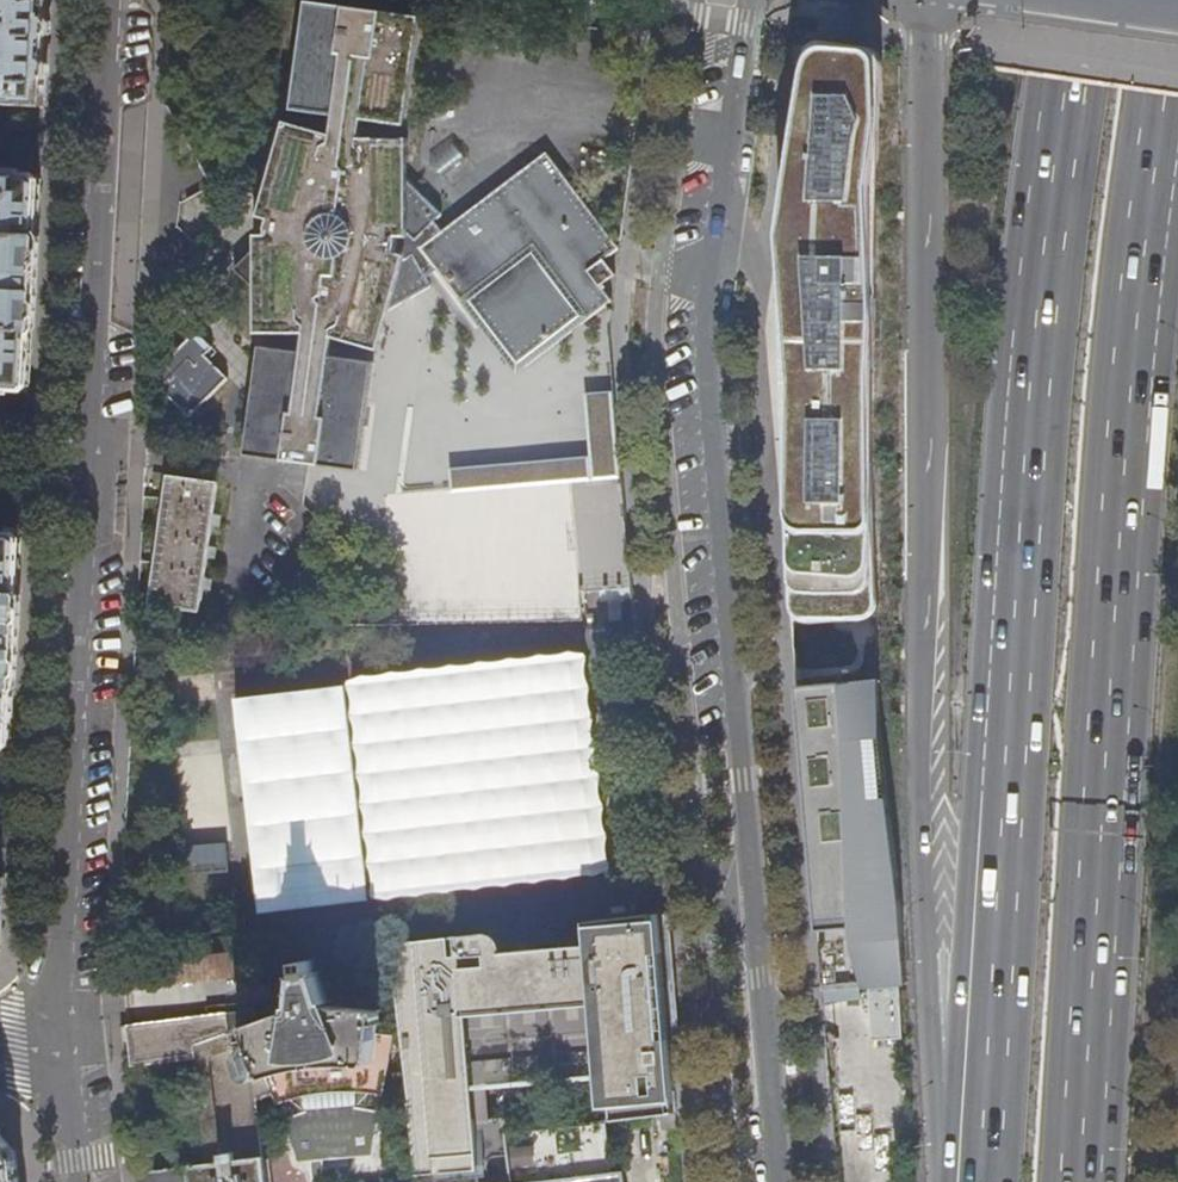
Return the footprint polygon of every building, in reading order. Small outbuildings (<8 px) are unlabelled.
[(45,107),(51,0),(0,0),(0,105),(45,107)] [(237,268),(260,291),(260,309),(260,333),(308,333),(304,352),(262,346),(247,454),(361,470),(376,362),(332,356),(335,336),(381,349),(393,308),(433,286),(429,278),(439,270),(518,373),(613,301),(602,287),(616,276),(610,267),(607,263),(606,260),(620,249),(620,246),(549,152),(445,232),(437,222),(444,215),(409,179),(411,139),(362,138),(365,119),(407,125),(422,17),(309,2),(294,109),(338,116),(335,135),(288,121),(277,162),(249,177),(265,205),(261,217),(259,235),(259,246),(237,268)] [(801,361),(802,543),(796,617),(799,620),(803,623),(807,624),(864,620),(870,618),(874,615),(877,610),(879,604),(878,560),(874,519),(876,326),(874,214),(880,102),(876,93),(869,85),(861,81),(846,78),(840,79),(821,86),(816,90),(811,97),(787,271),(790,301),(795,320),(801,361)] [(10,405),(11,402),(25,403),(31,385),(39,225),(42,177),(23,177),(23,174),(0,173),(0,405),(10,405)] [(198,332),(153,377),(191,415),(230,378),(207,356),(215,348),(198,332)] [(150,605),(200,613),(218,482),(168,475),(150,605)] [(391,502),(399,605),(582,604),(580,593),(632,588),(626,520),(623,483),(391,502)] [(11,749),(22,539),(20,537),(4,536),(4,532),(0,532),(0,749),(11,749)] [(610,621),(611,640),(636,639),(635,619),(610,621)] [(576,659),(224,693),(246,914),(598,879),(576,659)] [(879,717),(878,679),(803,685),(804,697),(797,697),(817,932),(864,928),(868,970),(883,969),(885,986),(906,985),(902,895),(879,717)] [(658,976),(658,972),(657,962),(655,954),(664,953),(660,914),(585,922),(588,945),(503,953),(501,946),(499,942),(495,938),(488,934),(392,945),(411,1102),(408,1102),(418,1181),(480,1181),(465,1017),(593,1005),(599,1078),(612,1077),(616,1120),(677,1112),(673,1058),(671,1039),(664,1039),(658,976)] [(232,952),(121,966),(125,995),(236,981),(232,952)] [(210,1164),(264,1157),(258,1100),(273,1095),(277,1105),(282,1103),(299,1099),(330,1094),(333,1093),(350,1093),(368,1094),(385,1096),(394,1036),(377,1034),(380,1011),(329,1006),(315,960),(300,962),(297,1009),(261,1021),(257,1009),(121,1026),(125,1058),(195,1049),(210,1164)] [(869,989),(872,1040),(903,1038),(900,987),(869,989)] [(869,1093),(837,1095),(840,1124),(845,1181),(876,1181),(869,1093)] [(374,1155),(369,1108),(287,1118),(293,1165),(374,1155)] [(624,1172),(613,1173),(607,1121),(504,1132),(510,1181),(625,1181),(624,1172)] [(16,1152),(0,1134),(0,1181),(20,1181),(16,1152)] [(264,1157),(210,1164),(139,1173),(140,1181),(267,1181),(264,1157)]
